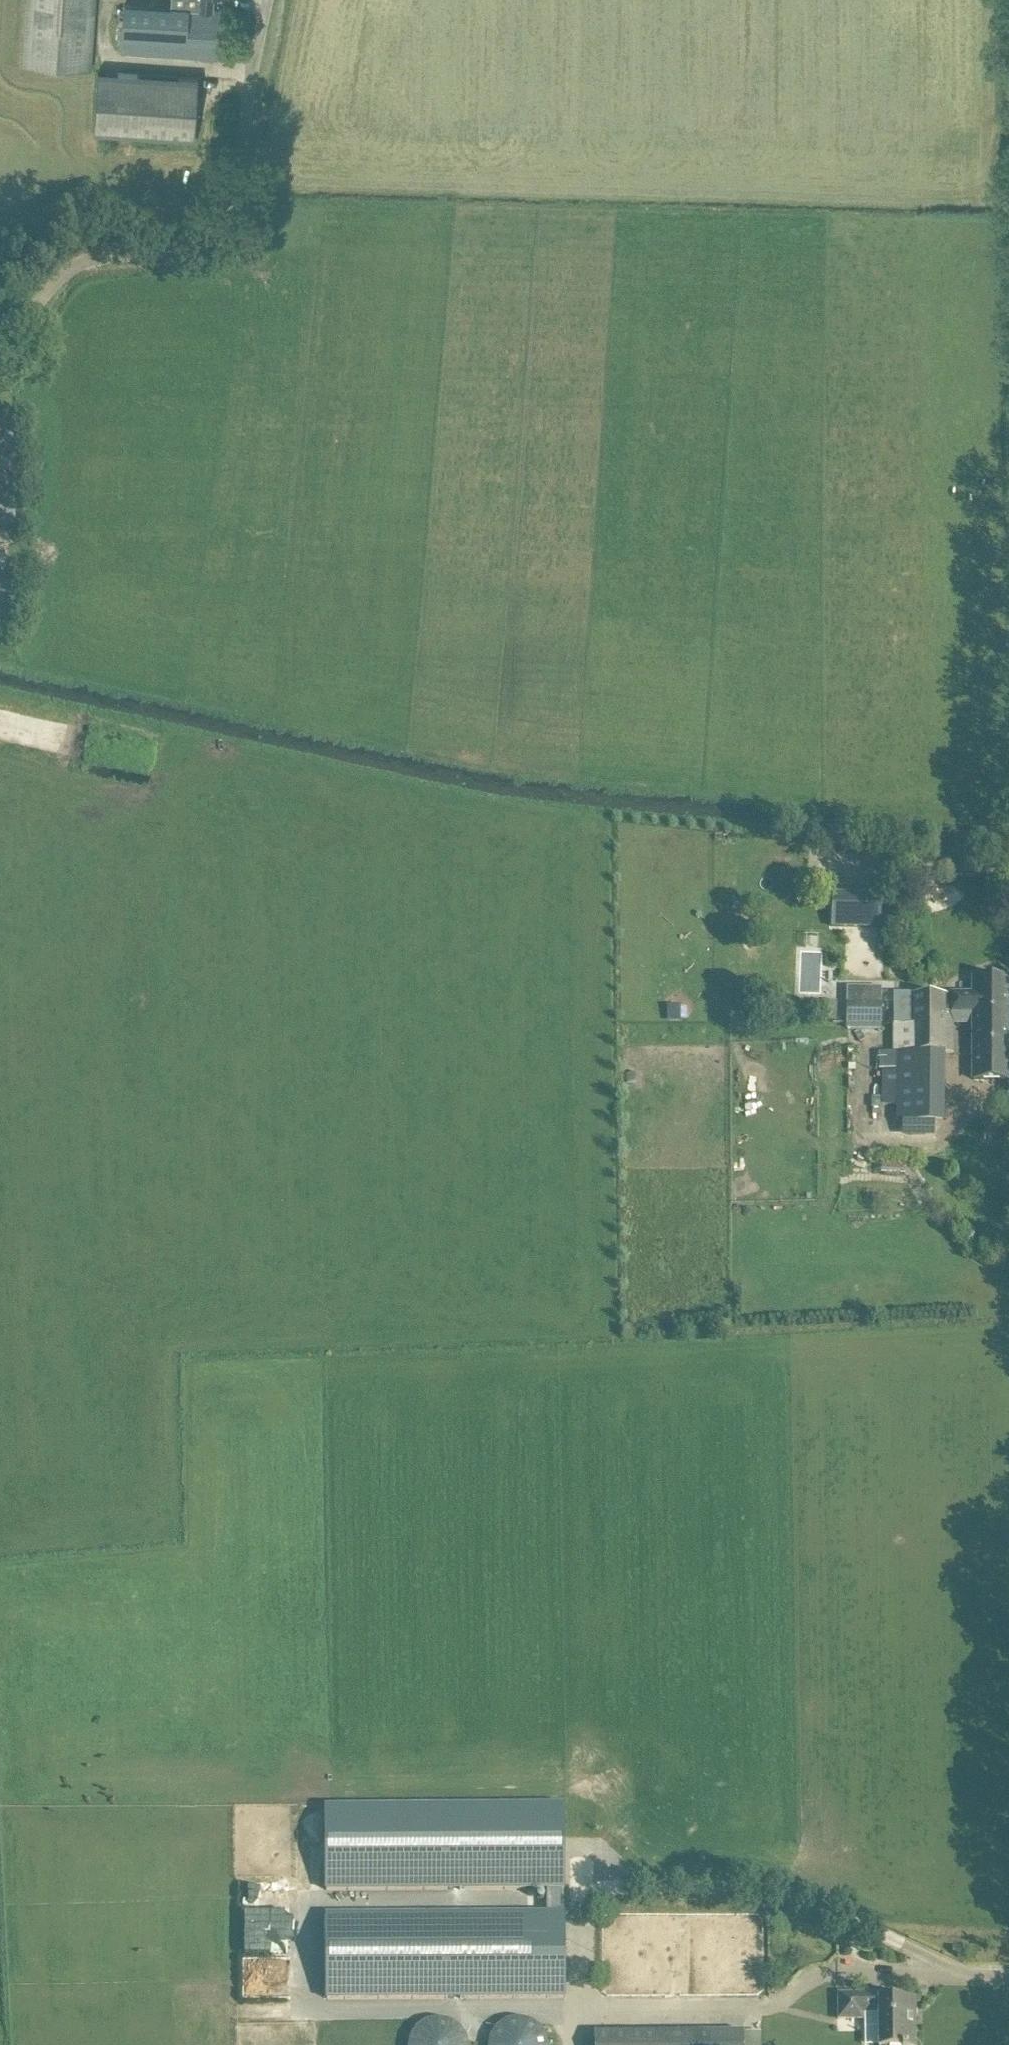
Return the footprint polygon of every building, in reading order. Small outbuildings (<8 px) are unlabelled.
[(90,69),(94,0),(28,0),(24,64),(90,69)] [(198,8),(125,3),(121,51),(217,57),(220,10),(212,9),(213,0),(199,0),(198,8)] [(97,71),(93,131),(194,139),(198,78),(97,71)] [(0,423),(0,544),(15,544),(12,423),(0,423)] [(14,618),(13,574),(0,574),(0,618),(14,618)] [(1008,1013),(1008,979),(973,977),(973,993),(951,994),(894,994),(895,1023),(944,1023),(944,1013),(974,1013),(974,1012),(1008,1013)] [(847,1028),(880,1028),(880,1003),(847,1002),(847,1023),(847,1028)] [(680,1021),(680,1005),(667,1005),(667,1021),(680,1021)] [(1008,1079),(1008,1013),(974,1012),(974,1013),(974,1080),(1008,1079)] [(870,1098),(870,1108),(879,1108),(879,1105),(894,1105),(894,1122),(943,1122),(943,1086),(944,1052),(944,1023),(895,1023),(894,1023),(894,1072),(879,1072),(879,1098),(870,1098)] [(564,1804),(326,1805),(326,1890),(501,1889),(547,1888),(547,1912),(528,1912),(326,1914),(327,1999),(565,1997),(564,1912),(563,1912),(563,1888),(564,1888),(564,1804)] [(839,1993),(839,2018),(862,2018),(862,2012),(878,2012),(879,2030),(879,2044),(915,2044),(915,2030),(915,2027),(915,2000),(915,1997),(873,1998),(873,1993),(839,1993)] [(489,2044),(548,2044),(546,2036),(540,2026),(530,2019),(518,2017),(507,2020),(497,2026),(491,2036),(489,2044)] [(409,2044),(468,2044),(466,2036),(460,2026),(450,2020),(438,2018),(427,2020),(417,2027),(411,2036),(409,2044)] [(595,2032),(595,2044),(743,2044),(743,2031),(696,2032),(595,2032)]
